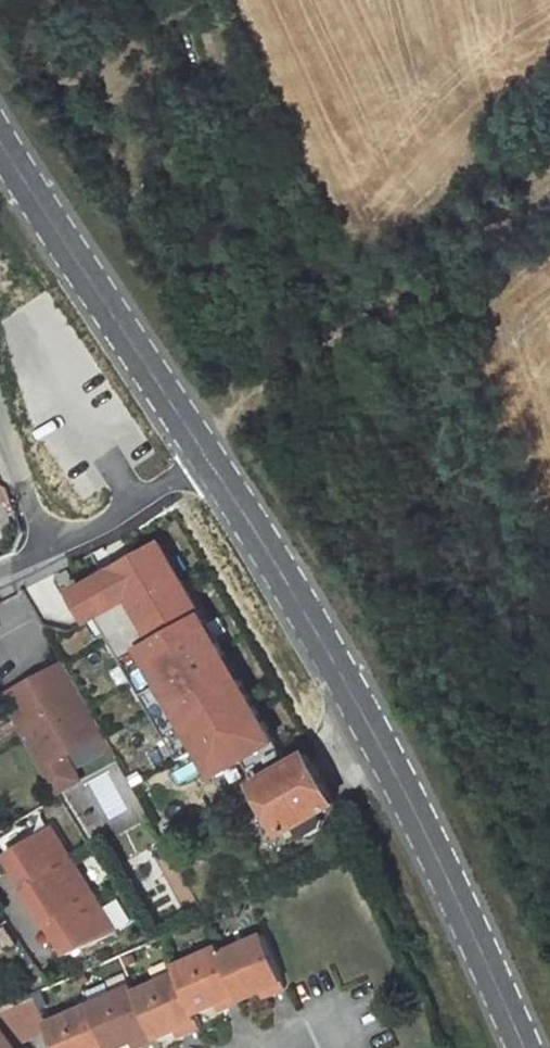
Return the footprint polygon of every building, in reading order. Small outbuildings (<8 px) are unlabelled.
[(335,804),(168,513),(93,543),(76,553),(33,572),(53,605),(61,600),(134,725),(143,720),(156,713),(200,687),(284,834),(298,826),(303,834),(312,836),(325,828),(327,820),(322,812),(335,804)] [(65,662),(3,697),(56,794),(80,781),(66,757),(105,734),(65,662)] [(0,711),(0,730),(7,741),(20,733),(5,708),(0,711)] [(165,729),(156,713),(143,720),(153,736),(165,729)] [(107,737),(101,740),(111,757),(116,754),(107,737)] [(154,748),(165,763),(181,753),(170,737),(154,748)] [(178,786),(201,773),(192,758),(169,771),(178,786)] [(119,933),(51,826),(7,854),(30,890),(28,891),(29,893),(46,920),(49,925),(52,923),(71,954),(119,933)] [(46,920),(29,893),(24,896),(41,923),(46,920)] [(0,932),(0,950),(12,942),(5,929),(0,932)] [(47,1024),(49,1027),(58,1047),(118,1047),(131,1042),(137,1040),(139,1046),(176,1029),(181,1027),(184,1033),(201,1026),(195,1013),(215,1004),(221,1001),(224,1008),(262,991),(268,988),(271,995),(287,987),(264,934),(220,954),(217,948),(175,967),(177,974),(135,992),(132,986),(113,995),(93,1003),(47,1024)] [(107,982),(88,991),(93,1003),(113,995),(107,982)] [(268,988),(262,991),(265,997),(271,995),(268,988)] [(14,1045),(49,1027),(47,1024),(33,993),(0,1008),(0,1047),(16,1047),(14,1045)] [(221,1001),(215,1004),(218,1011),(224,1008),(221,1001)] [(181,1027),(176,1029),(179,1036),(184,1033),(181,1027)] [(131,1042),(133,1047),(134,1047),(139,1046),(137,1040),(131,1042)]
